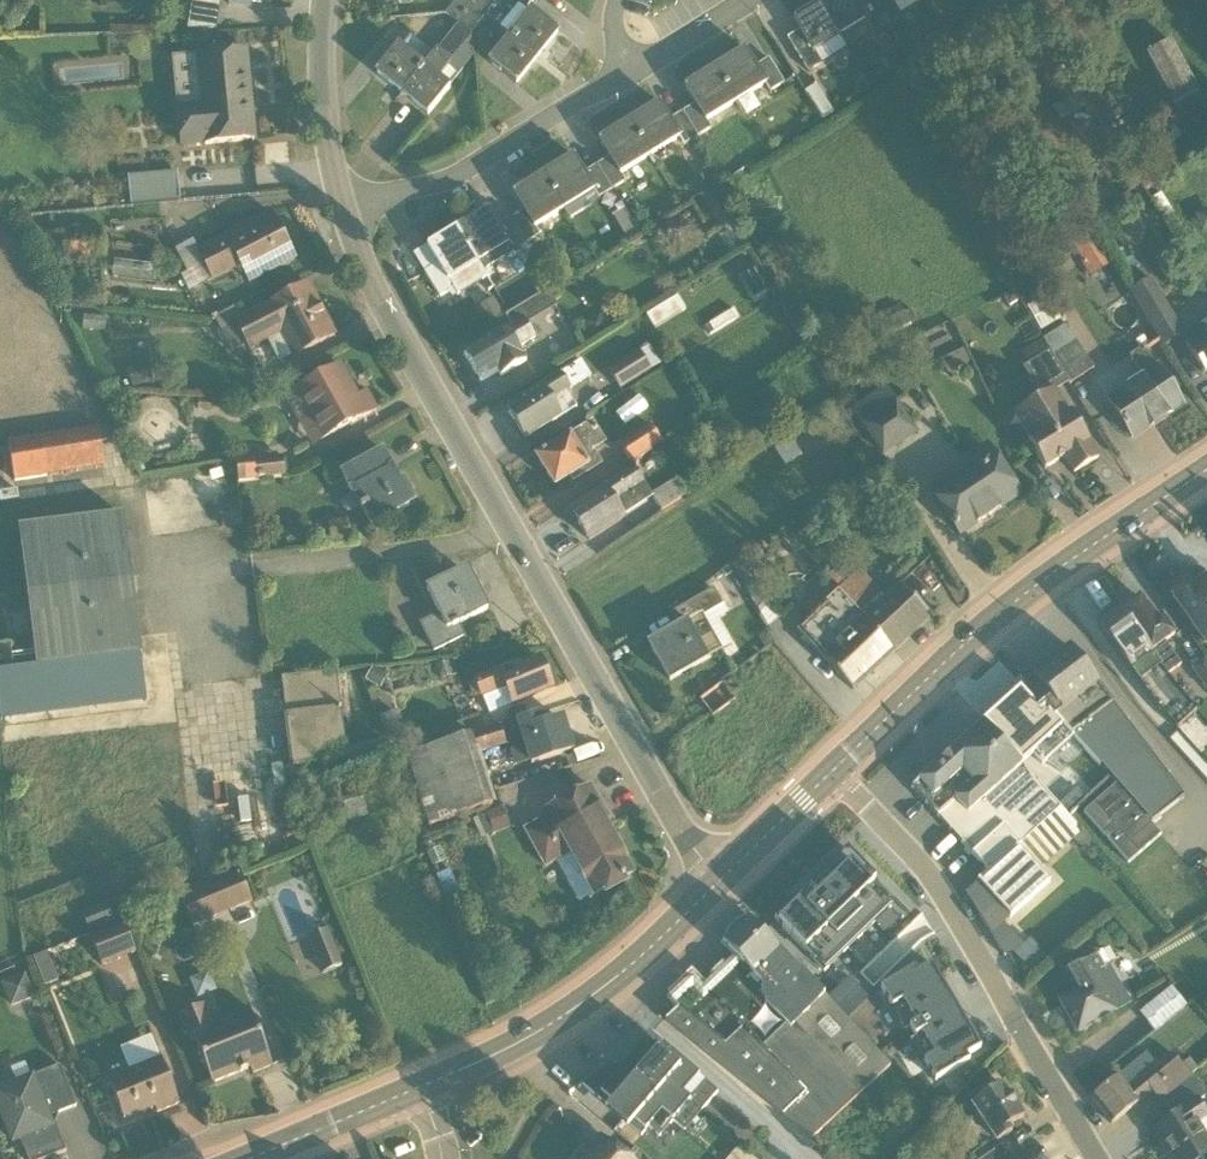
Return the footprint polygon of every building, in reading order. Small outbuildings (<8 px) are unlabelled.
[(206,0),(191,0),(187,30),(215,31),(219,2),(206,0)] [(227,5),(247,9),(248,3),(270,6),(271,0),(228,0),(227,5)] [(885,26),(869,0),(828,0),(819,5),(839,39),(865,23),(872,34),(885,26)] [(885,26),(900,17),(893,5),(901,0),(869,0),(885,26)] [(846,49),(839,39),(819,5),(791,22),(798,33),(787,40),(807,73),(846,49)] [(537,59),(556,34),(525,10),(506,34),(537,59)] [(434,55),(408,36),(397,50),(391,45),(403,31),(392,22),(361,61),(403,94),(434,55)] [(517,84),(537,59),(506,34),(486,59),(517,84)] [(1196,93),(1169,42),(1144,56),(1171,106),(1196,93)] [(248,46),(195,48),(199,106),(185,107),(186,143),(250,141),(248,46)] [(769,94),(783,85),(767,60),(755,67),(746,53),(714,72),(736,108),(739,106),(745,117),(759,108),(751,96),(765,87),(769,94)] [(447,66),(434,55),(403,94),(428,114),(449,89),(436,79),(447,66)] [(705,126),(736,108),(714,72),(684,90),(705,126)] [(815,86),(804,93),(819,118),(831,111),(815,86)] [(683,146),(697,138),(681,113),(669,121),(658,104),(628,124),(650,159),(679,140),(683,146)] [(598,143),(608,159),(595,167),(610,191),(624,183),(620,178),(650,159),(628,124),(598,143)] [(566,218),(610,191),(595,167),(584,174),(574,158),(542,177),(563,213),(566,218)] [(117,181),(120,207),(177,201),(174,175),(117,181)] [(535,230),(563,213),(542,177),(512,195),(522,212),(510,219),(525,244),(538,236),(535,230)] [(523,271),(535,265),(525,244),(510,219),(497,227),(488,212),(457,231),(482,272),(512,253),(523,271)] [(293,264),(270,216),(198,250),(194,242),(176,250),(195,291),(241,269),(249,285),(293,264)] [(102,228),(50,233),(53,262),(105,257),(102,228)] [(486,278),(482,272),(457,231),(426,249),(436,266),(424,273),(439,297),(451,290),(455,297),(486,278)] [(1089,275),(1109,264),(1095,238),(1075,248),(1089,275)] [(155,268),(114,263),(112,277),(153,282),(155,268)] [(1146,279),(1131,290),(1166,345),(1182,334),(1146,279)] [(333,337),(308,286),(241,319),(236,308),(215,319),(232,353),(246,346),(249,352),(280,337),(291,358),(333,337)] [(480,384),(498,373),(501,378),(525,363),(517,349),(534,339),(526,325),(556,307),(546,291),(504,316),(511,327),(463,355),(480,384)] [(502,315),(492,300),(479,308),(489,323),(502,315)] [(124,327),(147,328),(148,314),(125,313),(124,327)] [(1048,352),(1070,384),(1092,370),(1064,327),(1042,342),(1048,352)] [(1203,327),(1182,341),(1204,372),(1206,370),(1206,333),(1203,327)] [(139,341),(121,340),(120,360),(138,361),(139,341)] [(588,376),(610,362),(600,346),(578,360),(588,376)] [(942,357),(947,371),(969,363),(964,348),(942,357)] [(1181,406),(1143,348),(1128,357),(1142,378),(1106,401),(1131,439),(1181,406)] [(1044,469),(1061,457),(1074,476),(1098,461),(1054,394),(1070,384),(1048,352),(1021,370),(1040,399),(1011,419),(1044,469)] [(640,377),(633,365),(610,380),(618,392),(640,377)] [(366,390),(357,395),(340,366),(283,399),(311,447),(377,409),(366,390)] [(525,404),(509,414),(526,441),(575,410),(565,393),(570,390),(560,375),(522,399),(525,404)] [(879,457),(916,434),(885,386),(849,410),(879,457)] [(572,482),(601,465),(593,452),(605,444),(591,422),(564,441),(562,438),(553,444),(555,447),(536,459),(553,488),(569,478),(572,482)] [(649,427),(619,446),(630,465),(661,446),(649,427)] [(9,444),(15,487),(101,474),(94,431),(9,444)] [(958,534),(1020,495),(988,445),(967,459),(970,464),(929,490),(958,534)] [(413,506),(383,451),(340,475),(370,530),(413,506)] [(235,455),(238,483),(283,478),(281,457),(253,460),(252,453),(235,455)] [(662,513),(714,480),(705,466),(678,483),(676,479),(650,496),(662,513)] [(630,467),(601,487),(604,491),(574,511),(581,521),(576,524),(588,541),(652,499),(630,467)] [(146,697),(126,519),(20,531),(33,639),(0,642),(0,714),(146,697)] [(834,594),(893,651),(927,617),(898,588),(888,599),(858,570),(834,594)] [(433,657),(466,640),(459,626),(486,613),(464,571),(425,590),(438,617),(418,627),(433,657)] [(1193,593),(1187,584),(1170,597),(1206,649),(1206,583),(1193,593)] [(834,594),(828,586),(800,612),(808,621),(796,633),(853,692),(893,651),(834,594)] [(647,644),(669,684),(735,648),(719,619),(728,613),(715,590),(672,613),(679,626),(647,644)] [(1139,600),(1121,615),(1165,677),(1181,666),(1164,644),(1175,635),(1161,617),(1156,621),(1139,600)] [(1165,677),(1121,615),(1118,610),(1108,617),(1111,622),(1099,630),(1143,693),(1176,730),(1195,712),(1165,677)] [(1182,795),(1069,649),(1027,680),(1098,765),(1129,799),(1149,820),(1182,795)] [(1203,660),(1189,671),(1206,693),(1206,665),(1203,660)] [(1033,738),(1018,721),(1030,710),(986,661),(952,691),(978,720),(984,714),(1018,752),(1033,738)] [(474,704),(483,701),(489,715),(550,690),(538,662),(520,669),(518,664),(466,686),(474,704)] [(342,677),(283,682),(290,770),(350,765),(342,677)] [(1172,734),(1206,774),(1206,759),(1196,747),(1206,738),(1206,722),(1197,711),(1172,734)] [(539,715),(405,757),(427,826),(493,806),(477,756),(509,747),(515,769),(571,751),(560,718),(542,724),(539,715)] [(980,724),(911,788),(987,874),(976,884),(1009,920),(1050,882),(1039,872),(1070,839),(1084,855),(1094,844),(1015,757),(980,724)] [(549,869),(570,857),(594,899),(638,873),(588,787),(543,813),(545,817),(525,829),(549,869)] [(491,832),(509,825),(503,808),(484,814),(491,832)] [(773,921),(823,973),(890,909),(868,887),(874,880),(846,851),(808,887),(817,896),(805,908),(796,899),(773,921)] [(193,926),(254,901),(240,869),(180,894),(193,926)] [(88,927),(119,915),(112,898),(81,909),(88,927)] [(680,1011),(667,1025),(749,1088),(813,1140),(891,1063),(745,921),(717,946),(732,963),(708,985),(694,971),(667,996),(680,1011)] [(104,967),(136,954),(123,922),(90,935),(104,967)] [(329,925),(307,933),(320,971),(342,963),(329,925)] [(1058,1000),(1076,1033),(1127,1005),(1098,954),(1066,972),(1075,990),(1058,1000)] [(893,1007),(887,1011),(900,1033),(909,1028),(915,1038),(907,1043),(919,1064),(923,1062),(934,1082),(967,1063),(965,1059),(979,1050),(930,966),(916,974),(913,970),(882,988),(893,1007)] [(208,973),(189,982),(196,999),(216,991),(208,973)] [(36,1000),(25,975),(2,985),(12,1010),(36,1000)] [(1153,1027),(1186,1004),(1173,985),(1139,1009),(1153,1027)] [(247,1008),(212,1022),(205,1004),(179,1015),(190,1043),(194,1041),(212,1085),(250,1069),(253,1075),(272,1067),(247,1008)] [(685,1131),(718,1091),(656,1040),(642,1029),(601,1080),(603,1082),(594,1094),(626,1120),(635,1109),(662,1131),(671,1119),(685,1131)] [(1147,1056),(1090,1101),(1110,1126),(1150,1094),(1159,1105),(1191,1079),(1189,1077),(1196,1071),(1188,1060),(1181,1066),(1171,1054),(1155,1067),(1147,1056)] [(110,1103),(121,1128),(180,1104),(160,1057),(107,1079),(116,1100),(110,1103)] [(52,1118),(76,1108),(60,1069),(36,1079),(34,1075),(29,1077),(24,1065),(10,1071),(15,1082),(0,1089),(0,1116),(12,1146),(19,1143),(25,1158),(49,1158),(66,1152),(52,1118)] [(1153,1133),(1169,1155),(1163,1158),(1200,1158),(1206,1154),(1206,1138),(1199,1126),(1206,1120),(1206,1112),(1199,1100),(1204,1097),(1191,1079),(1159,1105),(1170,1121),(1153,1133)] [(972,1108),(978,1117),(952,1133),(968,1158),(1002,1158),(1007,1156),(1000,1146),(1016,1136),(1013,1132),(1027,1122),(1005,1088),(972,1108)] [(614,1134),(604,1145),(599,1141),(586,1157),(588,1158),(645,1158),(614,1134)] [(725,1158),(756,1158),(739,1144),(725,1158)]
